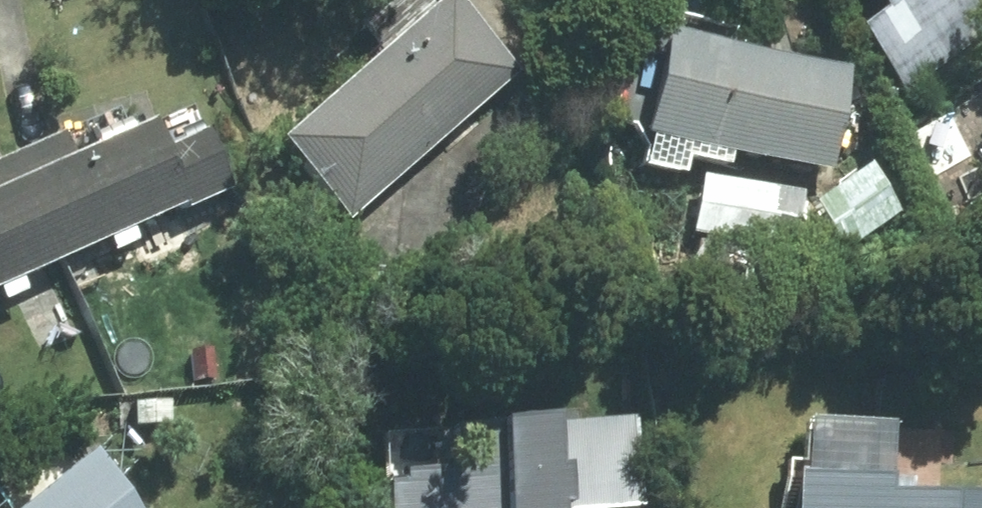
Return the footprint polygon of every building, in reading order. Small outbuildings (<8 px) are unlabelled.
[(344,219),(518,74),(456,0),(439,0),(275,136),(344,219)] [(884,10),(858,30),(905,95),(981,37),(981,0),(877,0),(884,10)] [(847,67),(661,30),(640,134),(826,172),(847,67)] [(10,154),(59,260),(179,207),(181,212),(228,190),(202,132),(161,151),(148,121),(69,156),(59,133),(10,154)] [(59,260),(10,154),(0,159),(0,286),(59,260)] [(975,195),(959,162),(936,174),(951,206),(975,195)] [(649,504),(643,412),(580,416),(580,408),(512,413),(512,421),(454,425),(457,460),(409,463),(409,472),(394,473),(396,507),(594,507),(649,504)] [(83,451),(77,455),(70,446),(0,503),(0,507),(127,507),(83,451)] [(885,492),(885,477),(789,474),(788,507),(981,507),(981,494),(885,492)]
